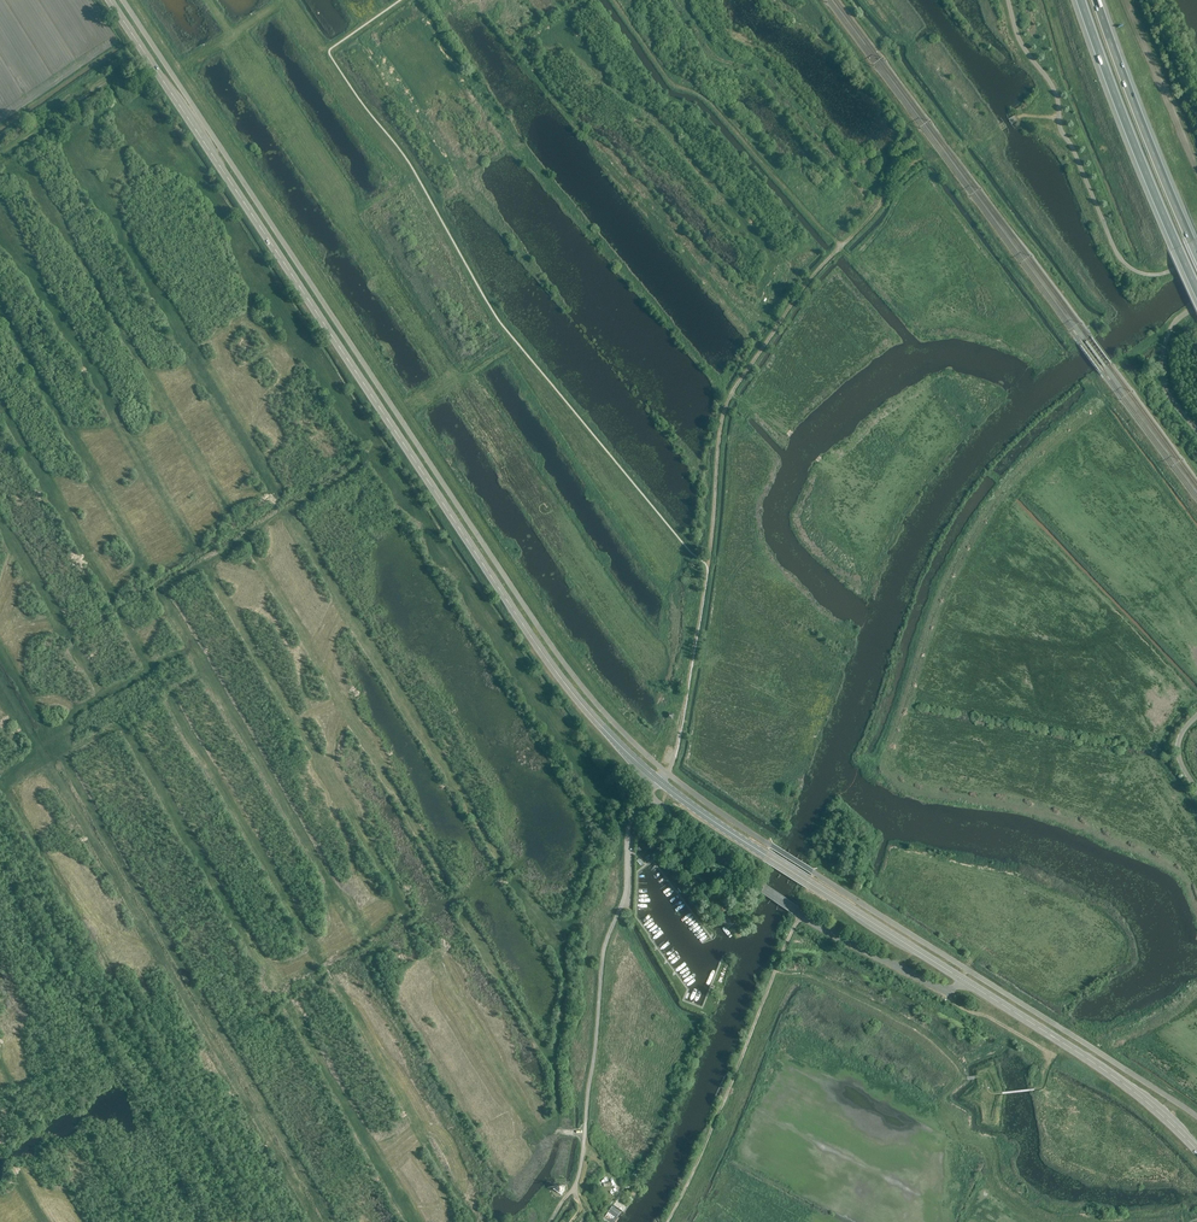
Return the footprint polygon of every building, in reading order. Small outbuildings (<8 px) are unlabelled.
[(731,912),(721,920),(720,920),(727,929),(738,921),(731,912)] [(562,1184),(558,1185),(555,1187),(555,1191),(558,1194),(562,1194),(565,1191),(565,1187),(562,1184)] [(609,1211),(608,1212),(617,1217),(621,1212),(612,1206),(609,1212),(609,1211)] [(605,1217),(604,1218),(611,1221),(614,1221),(618,1217),(617,1217),(608,1212),(605,1217)]
